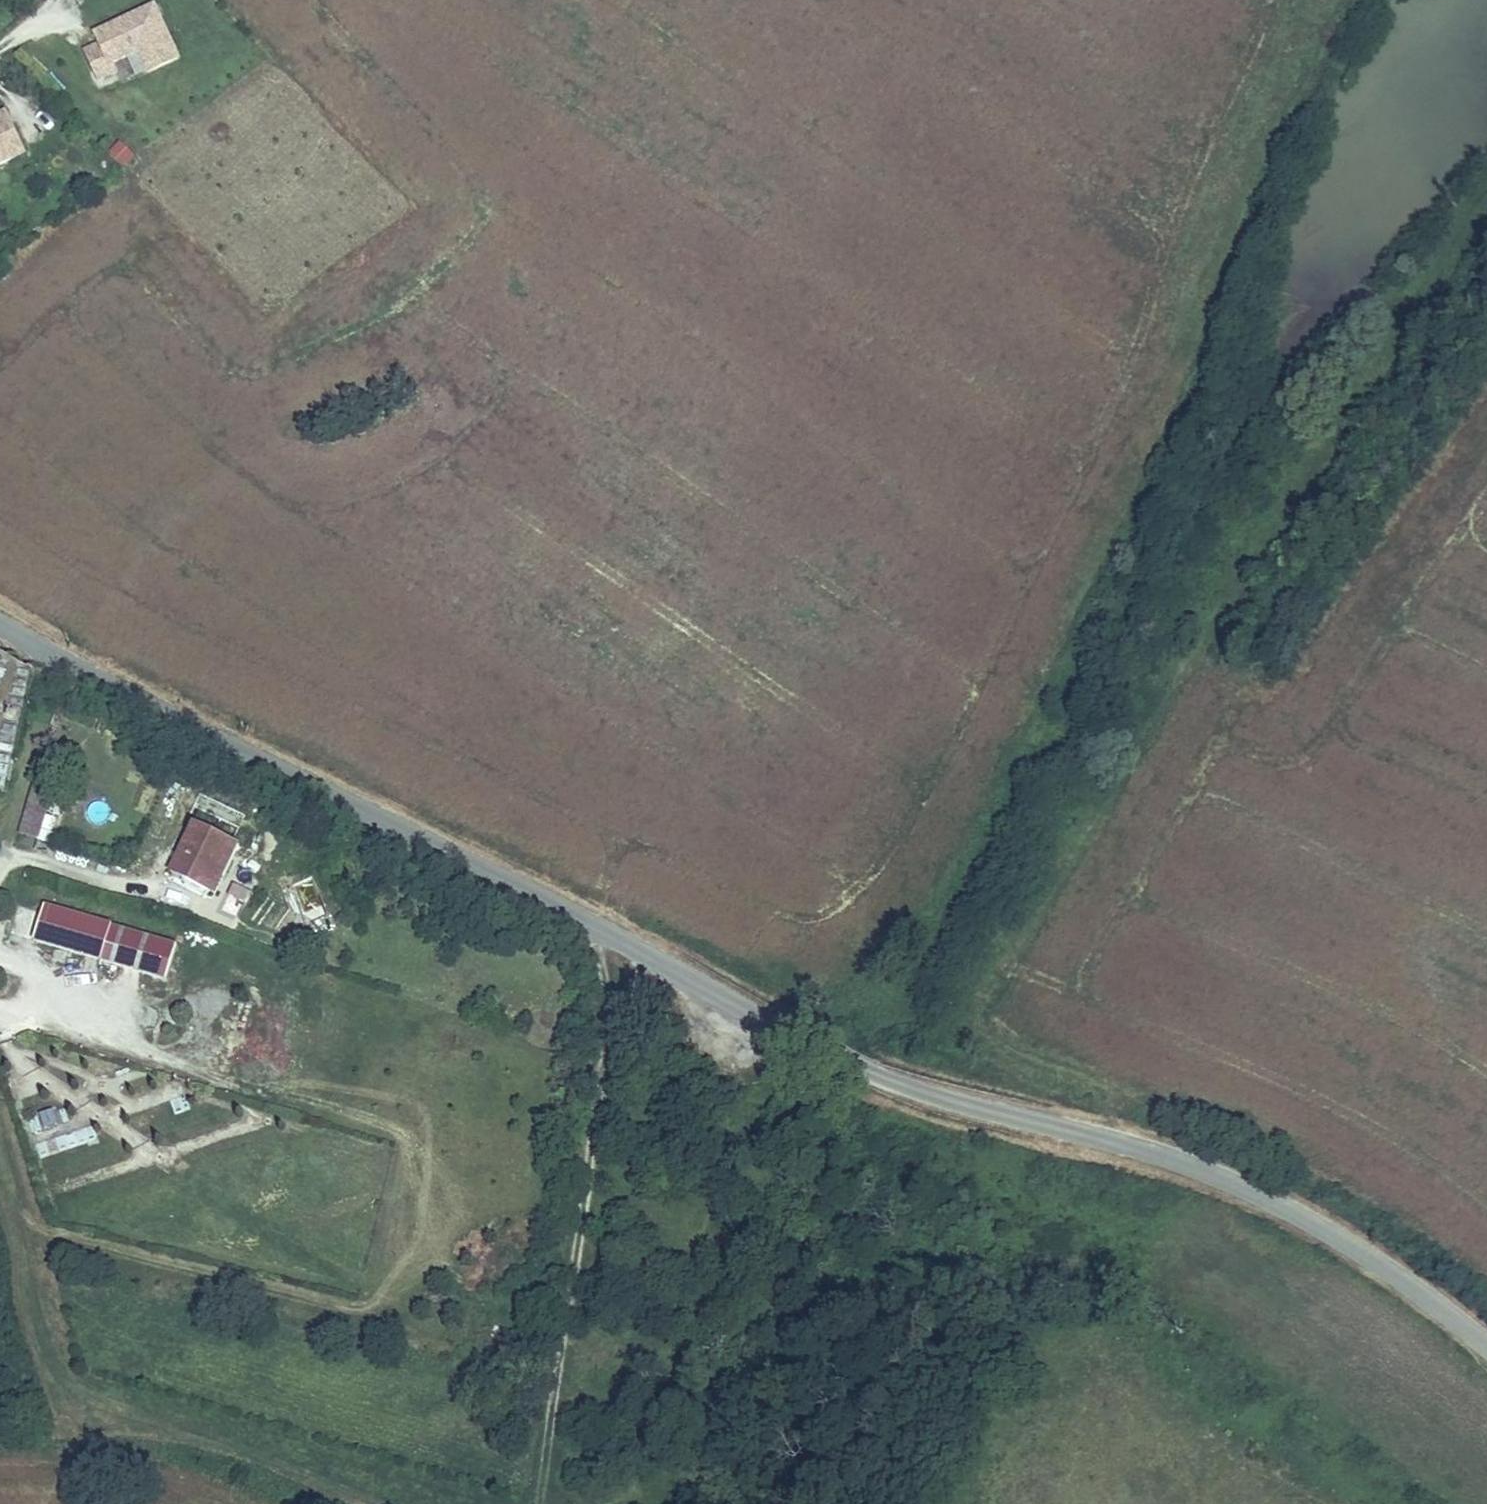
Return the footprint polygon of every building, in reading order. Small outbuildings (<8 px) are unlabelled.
[(160,3),(100,28),(105,38),(90,44),(102,75),(118,68),(114,59),(142,48),(151,69),(183,57),(160,3)] [(0,121),(0,170),(32,157),(14,115),(0,121)] [(48,784),(33,783),(18,831),(32,836),(48,784)] [(170,867),(204,884),(224,836),(191,821),(170,867)] [(224,836),(204,884),(213,888),(235,842),(224,836)] [(178,943),(44,907),(34,942),(168,979),(178,943)]
